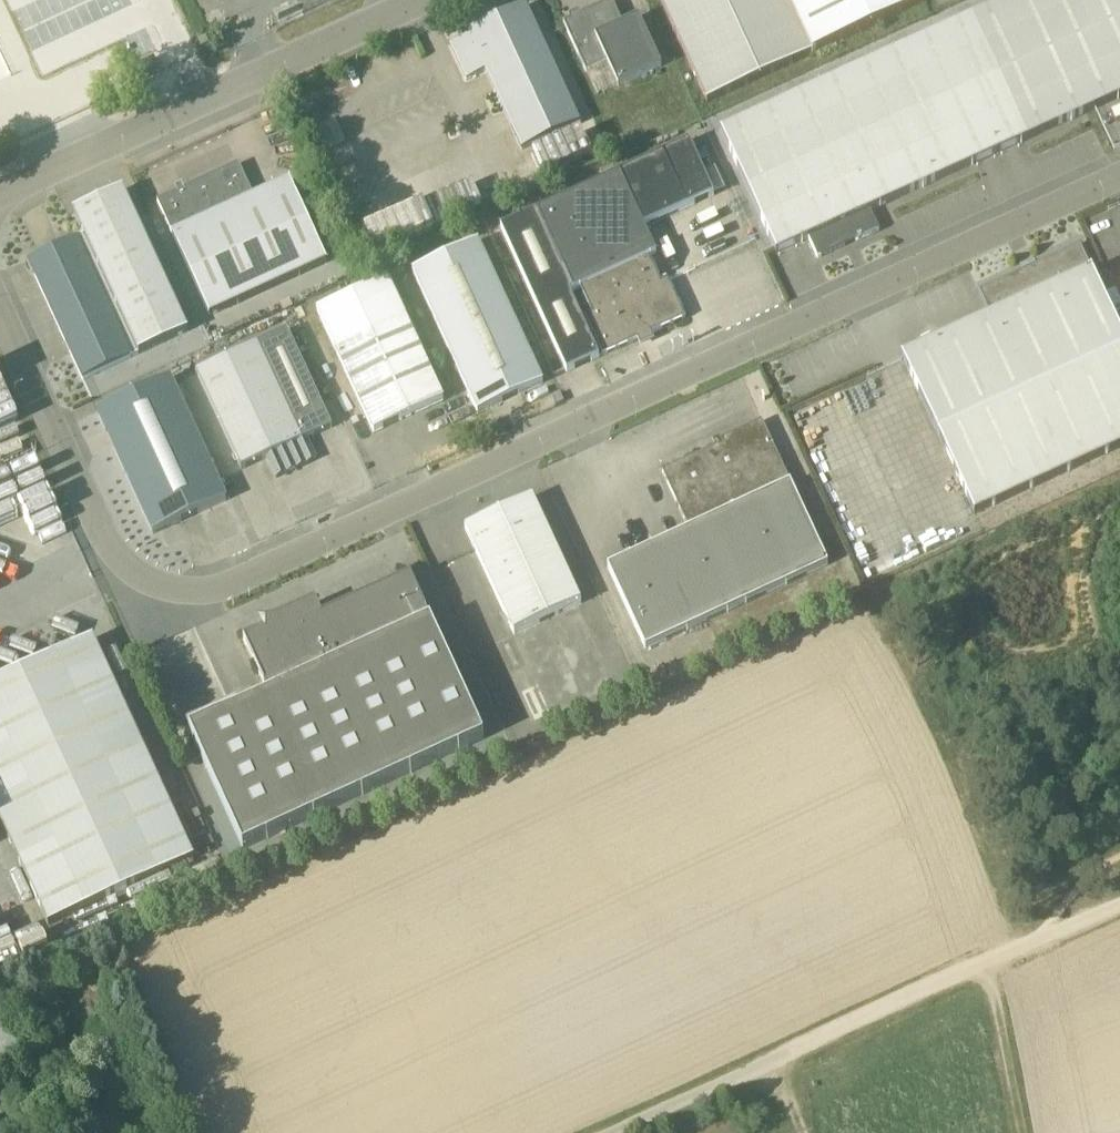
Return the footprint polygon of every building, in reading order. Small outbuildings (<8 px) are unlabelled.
[(928,0),(660,0),(707,104),(929,2),(928,0)] [(973,17),(721,133),(776,253),(809,239),(818,259),(880,231),(871,211),(1029,139),(1119,97),(1119,0),(1010,0),(973,17)] [(639,16),(623,24),(612,1),(563,23),(586,73),(607,63),(618,87),(662,67),(639,16)] [(580,123),(526,6),(468,33),(470,38),(451,46),(466,81),(485,72),(504,112),(521,151),(580,123)] [(219,7),(206,12),(210,22),(223,17),(219,7)] [(648,255),(656,251),(645,227),(725,190),(715,168),(703,173),(689,141),(620,172),(537,210),(501,226),(567,372),(599,358),(570,292),(580,288),(593,315),(586,318),(603,356),(686,318),(668,279),(660,282),(648,255)] [(327,263),(290,181),(253,196),(239,164),(157,201),(173,236),(210,317),(327,263)] [(123,191),(74,213),(84,235),(28,261),(83,380),(187,332),(123,191)] [(479,241),(413,271),(478,413),(543,383),(479,241)] [(1036,266),(1034,262),(1021,268),(1023,272),(979,292),(990,316),(1062,473),(1119,446),(1119,335),(1080,246),(1036,266)] [(406,321),(386,279),(317,311),(337,353),(374,433),(444,401),(406,321)] [(990,316),(933,342),(929,336),(921,339),(925,346),(902,356),(973,514),(1062,473),(990,316)] [(287,330),(257,345),(197,373),(241,470),(267,458),(276,478),(317,459),(307,440),(331,428),(287,330)] [(170,378),(97,412),(153,535),(226,501),(170,378)] [(827,563),(762,421),(721,440),(723,444),(662,472),(689,530),(607,567),(644,648),(827,563)] [(532,497),(465,528),(515,634),(582,603),(532,497)] [(877,571),(925,549),(916,529),(868,552),(877,571)] [(411,578),(323,618),(316,603),(278,620),(273,622),(268,622),(266,623),(266,625),(267,624),(266,635),(263,635),(260,635),(256,636),(254,637),(244,641),(269,696),(190,732),(244,850),(485,740),(411,578)] [(0,682),(0,820),(49,927),(195,860),(93,639),(0,682)] [(250,692),(227,703),(230,710),(254,699),(250,692)] [(18,897),(31,930),(24,933),(33,955),(49,949),(27,893),(18,897)]
